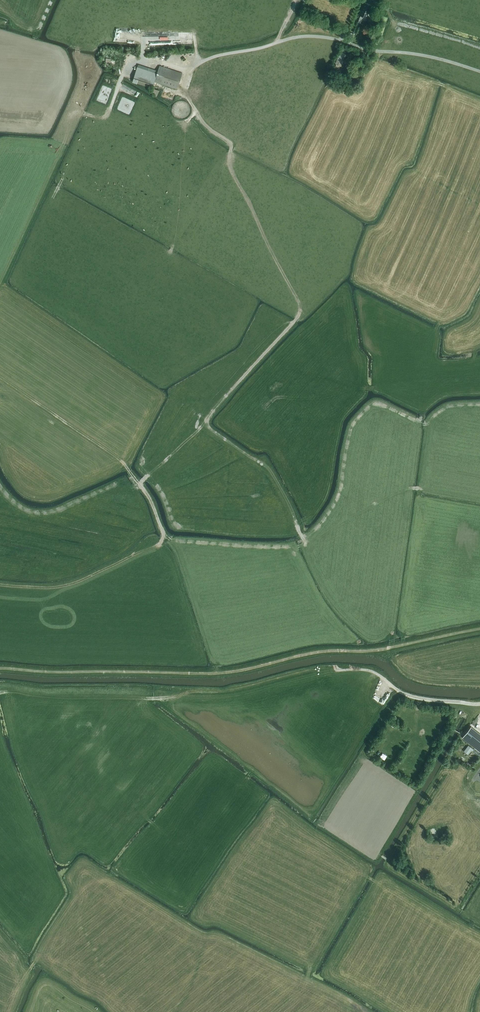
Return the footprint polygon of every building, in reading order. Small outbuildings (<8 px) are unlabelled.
[(365,2),(363,6),(360,5),(358,10),(361,11),(360,15),(366,18),(372,5),(365,2)] [(335,64),(341,66),(346,55),(340,52),(335,64)] [(137,83),(151,88),(154,79),(155,79),(155,82),(177,89),(182,73),(160,66),(157,73),(137,67),(135,72),(133,81),(132,82),(137,83)] [(159,90),(151,88),(150,92),(157,96),(159,90)] [(191,111),(191,110),(191,108),(191,107),(190,105),(189,103),(187,102),(186,101),(184,100),(183,100),(182,100),(180,100),(178,101),(177,101),(176,102),(175,103),(174,103),(174,104),(173,105),(172,107),(172,110),(172,112),(172,113),(173,114),(173,115),(174,115),(174,116),(175,116),(175,117),(176,118),(177,118),(178,119),(180,119),(183,119),(184,119),(186,118),(187,117),(188,117),(189,116),(190,115),(191,113),(191,112),(191,111)] [(471,727),(462,738),(479,753),(479,734),(471,727)]
